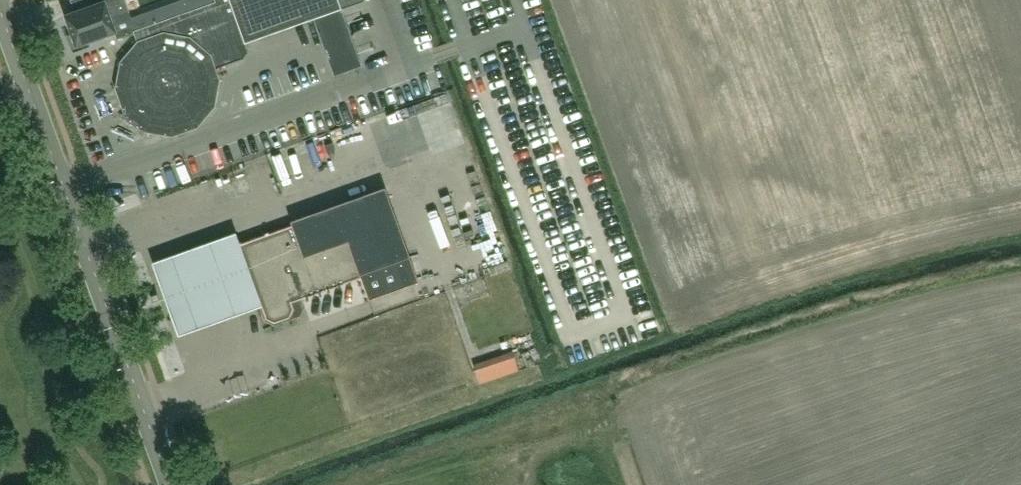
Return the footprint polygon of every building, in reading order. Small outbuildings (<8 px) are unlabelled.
[(66,17),(77,47),(116,33),(112,20),(130,13),(125,0),(94,0),(96,6),(66,17)] [(216,4),(134,33),(137,43),(121,63),(117,90),(126,115),(146,132),(172,137),(198,128),(215,108),(220,81),(215,69),(244,59),(248,51),(246,44),(314,20),(334,77),(361,67),(341,11),(342,10),(339,0),(215,0),(216,4)] [(374,133),(382,162),(431,148),(426,131),(431,129),(427,117),(374,133)] [(290,166),(293,177),(310,172),(307,161),(290,166)] [(292,226),(240,244),(262,308),(266,320),(275,324),(290,319),(294,310),(292,304),(362,279),(361,276),(410,259),(386,190),(291,223),(292,226)] [(221,323),(262,308),(240,244),(236,234),(195,250),(152,264),(179,338),(221,323)] [(418,281),(410,259),(361,276),(362,279),(369,298),(418,281)] [(512,352),(473,365),(480,385),(519,372),(512,352)]
